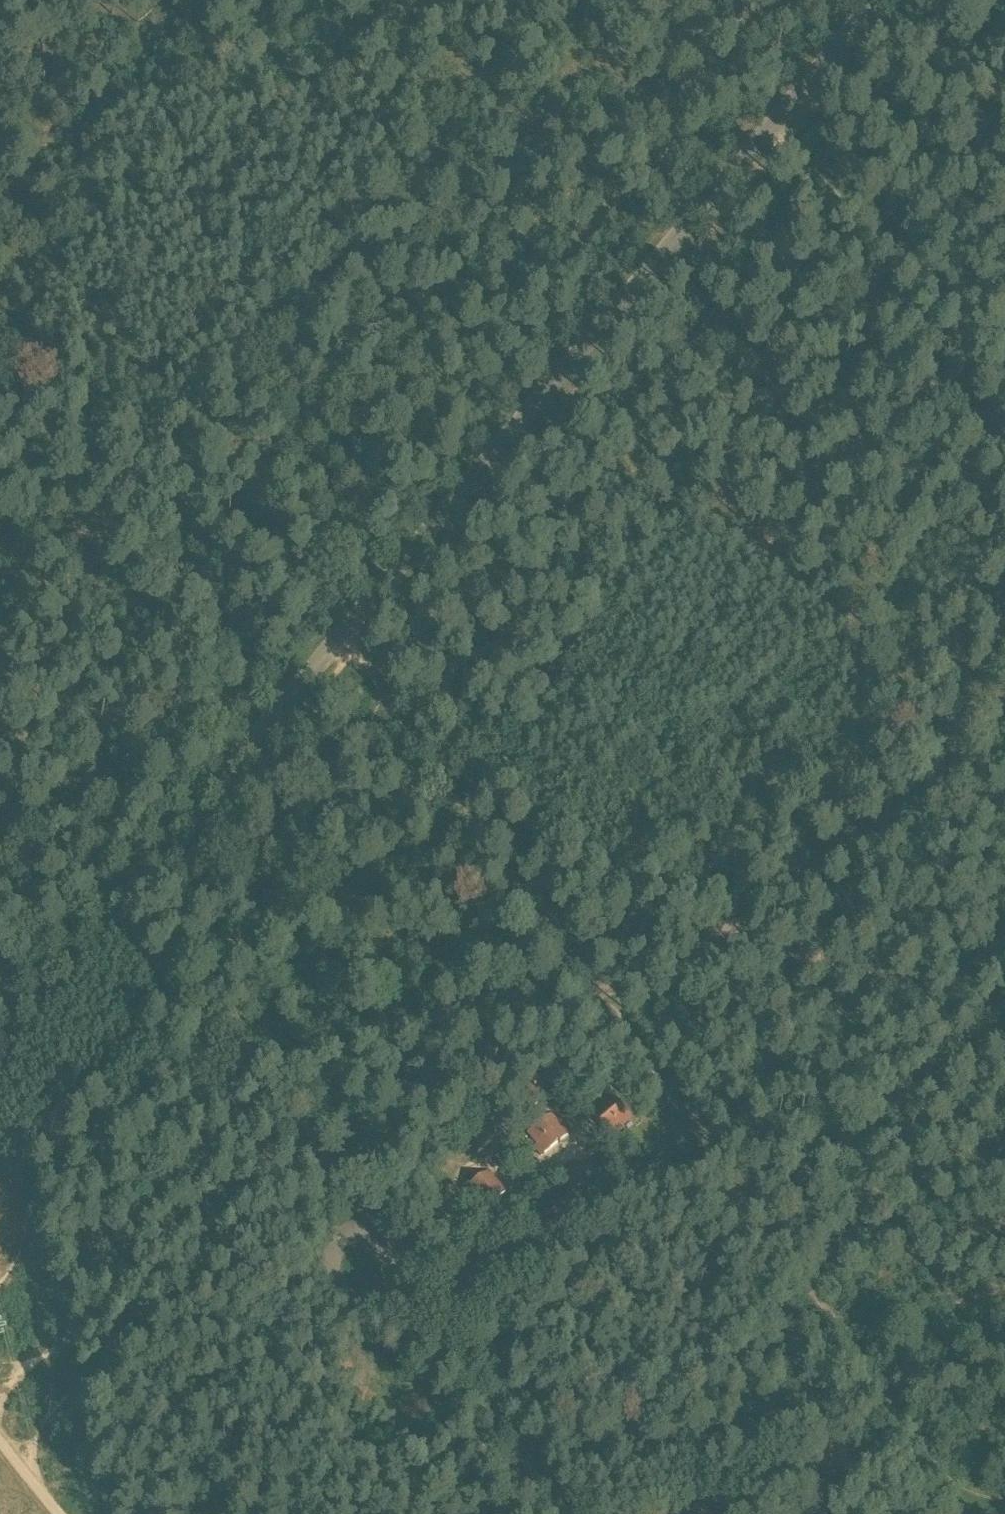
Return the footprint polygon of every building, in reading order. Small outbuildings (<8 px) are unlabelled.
[(612,1095),(593,1112),(616,1139),(624,1132),(619,1126),(630,1117),(612,1095)] [(529,1108),(523,1113),(529,1120),(535,1115),(529,1108)] [(569,1133),(553,1113),(531,1132),(540,1143),(534,1147),(542,1156),(569,1133)] [(490,1171),(484,1176),(468,1189),(477,1200),(472,1204),(479,1213),(506,1190),(490,1171)]
